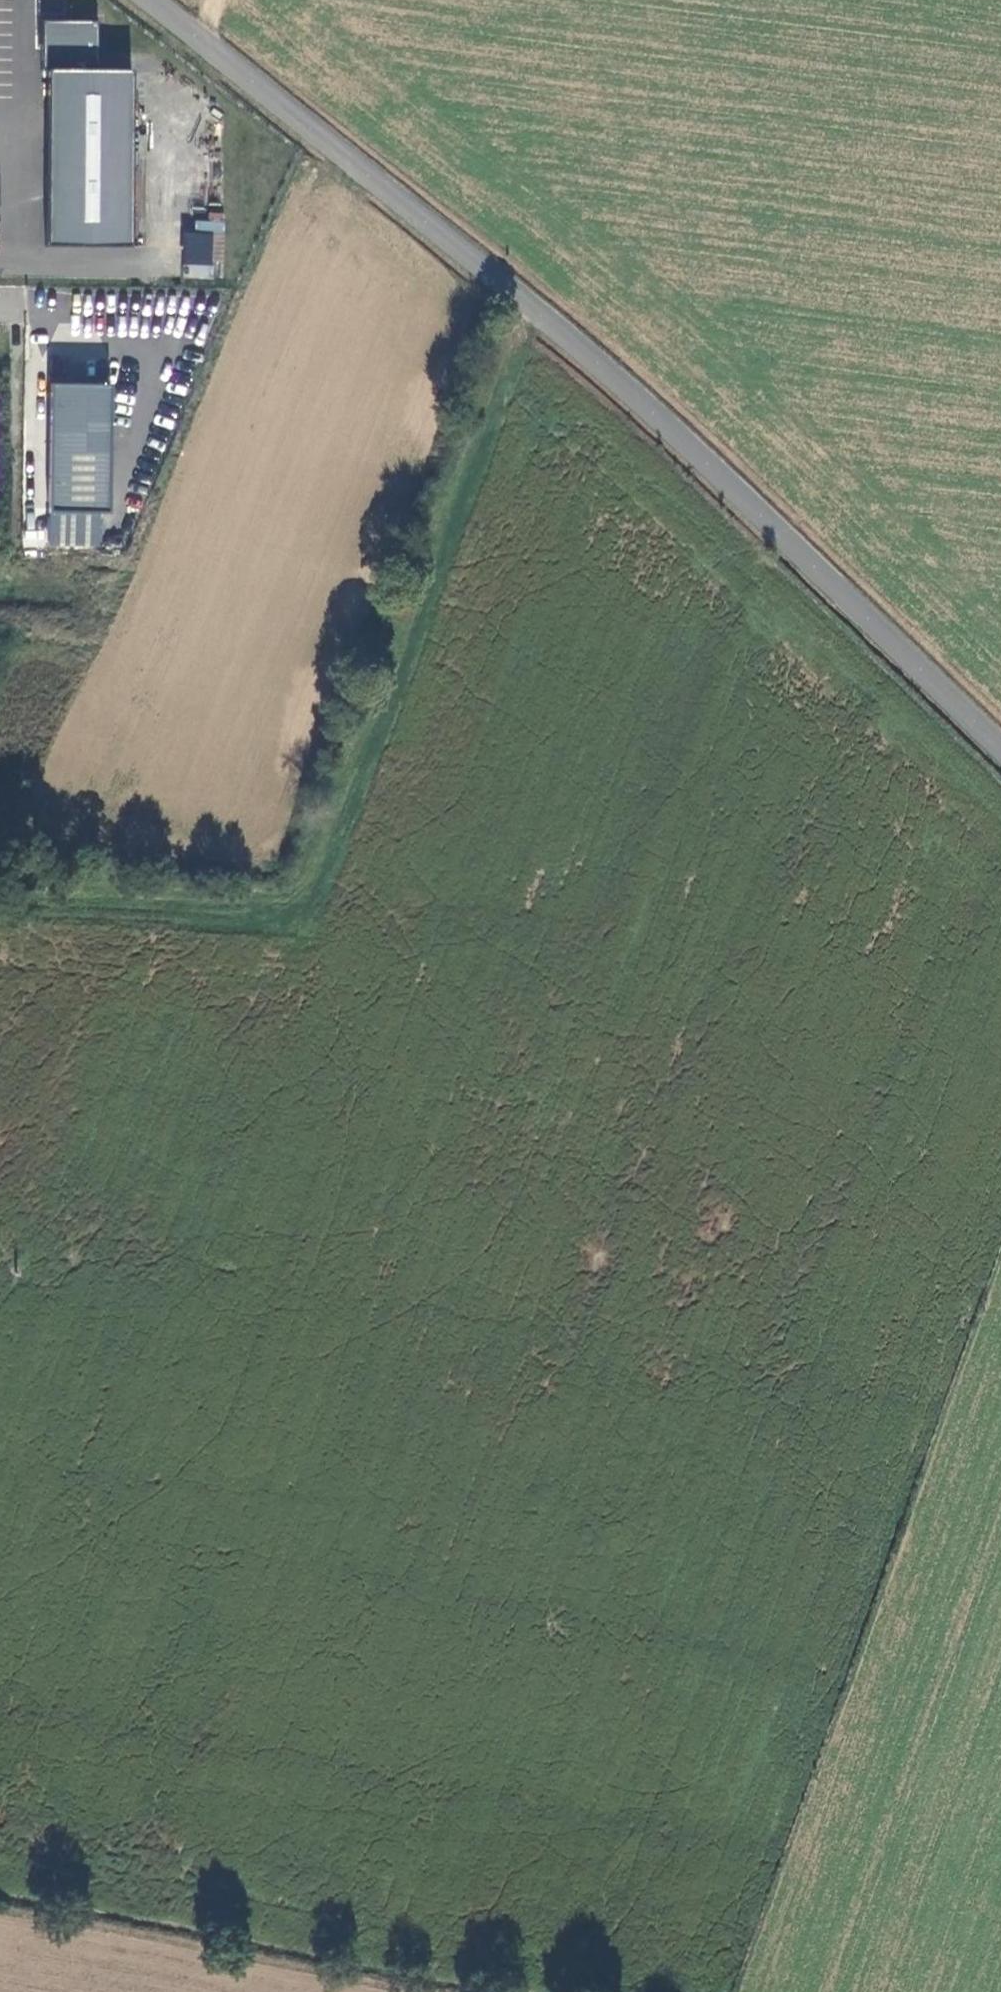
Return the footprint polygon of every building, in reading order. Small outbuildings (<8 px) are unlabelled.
[(46,242),(132,244),(136,69),(98,69),(99,21),(51,20),(46,242)] [(219,279),(224,213),(202,212),(200,231),(185,230),(181,277),(219,279)] [(111,384),(51,383),(48,547),(103,548),(103,509),(109,509),(111,384)]
